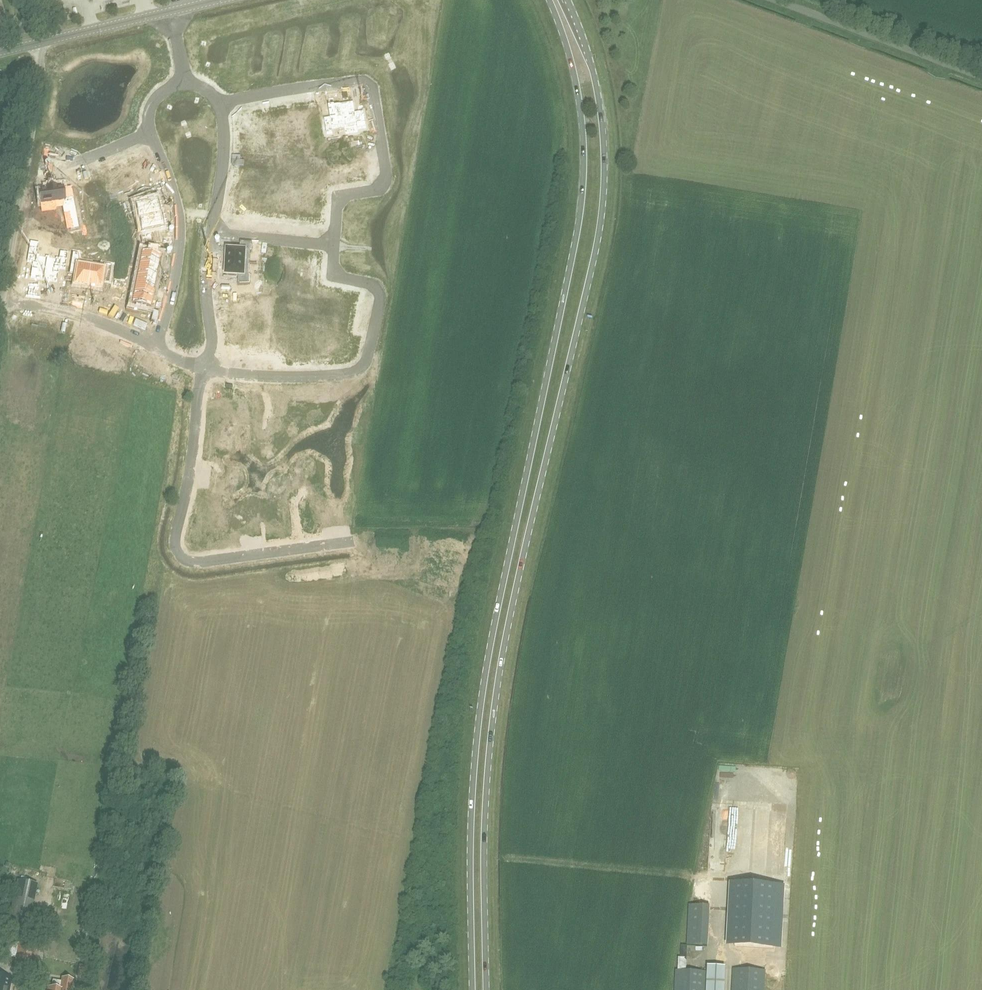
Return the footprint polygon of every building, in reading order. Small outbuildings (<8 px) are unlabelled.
[(353,103),(341,105),(344,127),(356,125),(357,130),(358,130),(366,129),(364,112),(355,113),(355,111),(353,103)] [(330,118),(324,119),(326,135),(332,134),(333,134),(332,129),(344,127),(341,105),(328,107),(329,116),(330,118)] [(280,123),(278,123),(283,150),(292,149),(289,133),(300,131),(296,111),(285,113),(286,121),(286,122),(280,123)] [(240,154),(239,165),(257,167),(258,156),(240,154)] [(121,170),(120,170),(127,184),(142,177),(146,187),(159,181),(152,166),(144,169),(141,163),(140,161),(129,166),(128,164),(120,168),(121,170)] [(239,165),(238,176),(256,178),(257,167),(239,165)] [(238,176),(237,187),(255,189),(256,178),(238,176)] [(79,200),(74,201),(77,218),(86,215),(85,213),(83,205),(105,199),(100,181),(98,181),(97,177),(88,179),(89,182),(80,184),(82,194),(78,195),(79,200)] [(47,191),(39,192),(41,203),(41,204),(53,202),(53,205),(62,204),(62,207),(64,215),(67,214),(70,230),(79,229),(77,218),(74,201),(73,198),(65,199),(63,190),(63,188),(57,188),(57,186),(47,188),(47,191)] [(237,187),(236,198),(254,200),(255,189),(237,187)] [(143,195),(129,200),(130,207),(135,206),(138,219),(159,215),(159,214),(156,201),(154,201),(145,204),(143,195)] [(236,198),(235,209),(253,211),(254,200),(236,198)] [(159,215),(138,219),(141,232),(139,233),(141,243),(154,244),(151,231),(163,228),(160,214),(159,214),(159,215)] [(30,242),(26,263),(32,264),(30,275),(30,279),(44,281),(48,257),(38,255),(40,244),(30,242)] [(225,252),(224,259),(226,259),(226,263),(250,264),(250,252),(252,252),(252,243),(240,242),(240,251),(231,250),(227,250),(227,252),(225,252)] [(138,247),(135,265),(158,269),(161,256),(158,256),(150,254),(152,248),(138,247)] [(48,257),(44,281),(57,283),(58,280),(60,269),(66,270),(68,258),(68,253),(60,252),(59,259),(48,257)] [(72,254),(69,275),(76,276),(75,284),(74,286),(84,287),(87,288),(91,265),(91,264),(79,262),(78,255),(72,254)] [(226,263),(225,276),(229,276),(238,277),(238,285),(250,285),(250,276),(249,276),(250,264),(226,263)] [(91,265),(87,288),(90,289),(100,290),(101,281),(108,282),(111,266),(103,265),(103,267),(91,265)] [(135,265),(132,277),(137,278),(137,279),(155,283),(156,281),(158,269),(135,265)] [(132,280),(129,292),(153,297),(155,284),(155,283),(137,279),(136,281),(132,280)] [(300,288),(285,300),(291,307),(316,289),(316,282),(300,281),(300,288)] [(316,289),(291,307),(297,315),(312,304),(320,306),(321,306),(324,291),(316,289)] [(241,290),(223,292),(224,304),(242,301),(241,290)] [(320,306),(319,314),(331,316),(336,293),(324,291),(321,306),(320,306)] [(127,305),(126,311),(137,313),(139,307),(148,309),(150,309),(153,297),(129,292),(127,305)] [(242,301),(224,304),(226,314),(243,312),(242,301)] [(243,312),(226,314),(227,326),(245,324),(243,312)] [(245,324),(227,326),(228,336),(246,334),(245,324)] [(246,334),(228,336),(229,347),(247,345),(246,334)] [(304,397),(298,402),(314,420),(320,414),(304,397)] [(252,398),(243,399),(246,418),(255,417),(252,398)] [(275,415),(271,419),(275,423),(280,418),(283,415),(286,418),(290,414),(283,407),(281,410),(275,415)] [(226,429),(206,435),(209,444),(229,437),(226,429)] [(253,437),(253,443),(259,444),(259,450),(260,450),(260,451),(264,451),(264,450),(265,450),(265,444),(272,444),(272,437),(265,437),(265,431),(259,431),(259,437),(253,437)] [(232,471),(215,486),(221,492),(237,478),(232,471)] [(281,480),(273,485),(283,501),(291,496),(281,480)] [(205,499),(201,500),(203,513),(207,512),(207,508),(211,507),(212,510),(217,508),(212,496),(207,498),(209,502),(206,503),(206,502),(207,502),(207,500),(206,501),(205,499)] [(309,504),(309,510),(312,510),(312,518),(318,518),(318,510),(321,510),(320,504),(318,504),(317,499),(316,497),(313,497),(312,499),(312,504),(309,504)] [(254,502),(246,504),(252,526),(260,523),(254,502)] [(272,518),(271,525),(281,526),(281,531),(291,531),(292,520),(291,520),(291,517),(287,517),(287,519),(272,518)] [(223,518),(219,539),(227,541),(229,527),(234,528),(235,522),(230,521),(230,519),(223,518)] [(193,533),(190,534),(196,547),(205,542),(198,527),(192,529),(193,533)] [(17,881),(7,930),(27,934),(37,885),(17,881)] [(690,905),(689,945),(712,946),(712,905),(690,905)] [(8,957),(11,943),(12,940),(5,938),(0,937),(0,956),(8,957)] [(16,959),(18,944),(11,943),(8,957),(16,959)] [(16,959),(14,969),(32,972),(36,947),(18,944),(16,959)] [(686,971),(686,958),(679,958),(678,971),(676,970),(675,989),(706,989),(707,972),(686,971)] [(710,989),(728,989),(728,966),(710,966),(710,989)] [(79,968),(78,975),(85,976),(86,969),(79,968)] [(732,989),(765,989),(766,971),(732,969),(732,989)] [(10,979),(0,977),(0,989),(9,989),(10,979)] [(48,989),(72,989),(73,980),(62,978),(62,982),(53,980),(52,988),(48,988),(48,989)]
